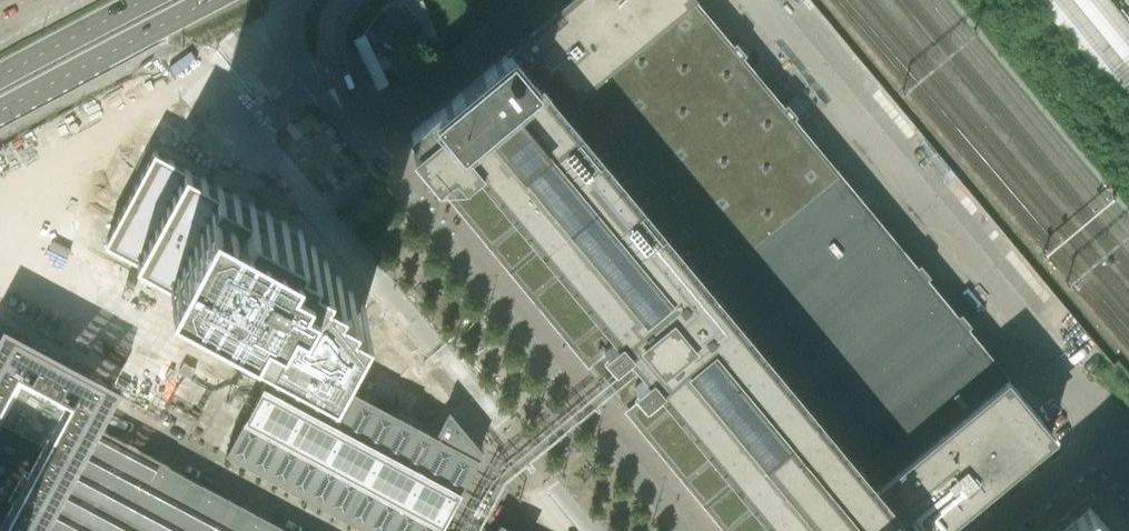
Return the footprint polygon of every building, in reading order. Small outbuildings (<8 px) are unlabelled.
[(373,84),(393,73),(443,47),(422,0),(385,0),(381,2),(363,31),(353,34),(373,84)] [(409,146),(413,152),(412,152),(438,183),(449,196),(447,198),(447,199),(450,197),(456,205),(454,207),(455,208),(457,206),(460,210),(586,362),(580,367),(621,417),(628,412),(655,445),(726,530),(934,530),(949,518),(953,515),(1018,462),(1020,466),(1021,465),(1018,462),(1026,455),(1029,458),(1030,458),(1027,454),(1051,435),(1039,421),(1041,420),(1017,392),(965,329),(970,324),(960,312),(955,316),(925,279),(929,275),(919,263),(914,267),(792,119),(796,115),(786,102),(781,107),(740,58),(745,54),(735,41),(730,45),(692,0),(571,0),(501,58),(499,54),(498,55),(501,58),(494,64),(491,60),(490,61),(493,64),(445,104),(442,101),(442,102),(444,105),(436,112),(433,109),(435,112),(410,133),(416,140),(409,146)] [(1110,0),(1039,0),(1128,116),(1128,25),(1110,0)] [(155,150),(104,243),(333,367),(365,306),(349,297),(353,291),(337,282),(340,276),(324,267),(328,260),(311,252),(315,244),(301,236),(303,230),(155,150)] [(121,387),(3,324),(0,329),(0,408),(18,375),(70,402),(1,530),(43,530),(121,387)] [(254,404),(228,451),(226,450),(226,451),(374,530),(436,530),(478,452),(480,451),(449,413),(447,415),(448,415),(435,438),(357,396),(278,354),(278,355),(280,356),(254,404)] [(173,470),(167,467),(168,466),(92,425),(93,422),(74,412),(72,415),(51,404),(51,405),(0,378),(0,530),(286,530),(173,470)] [(1090,508),(1089,507),(1088,507),(1087,508),(1059,530),(1109,530),(1090,508)]
